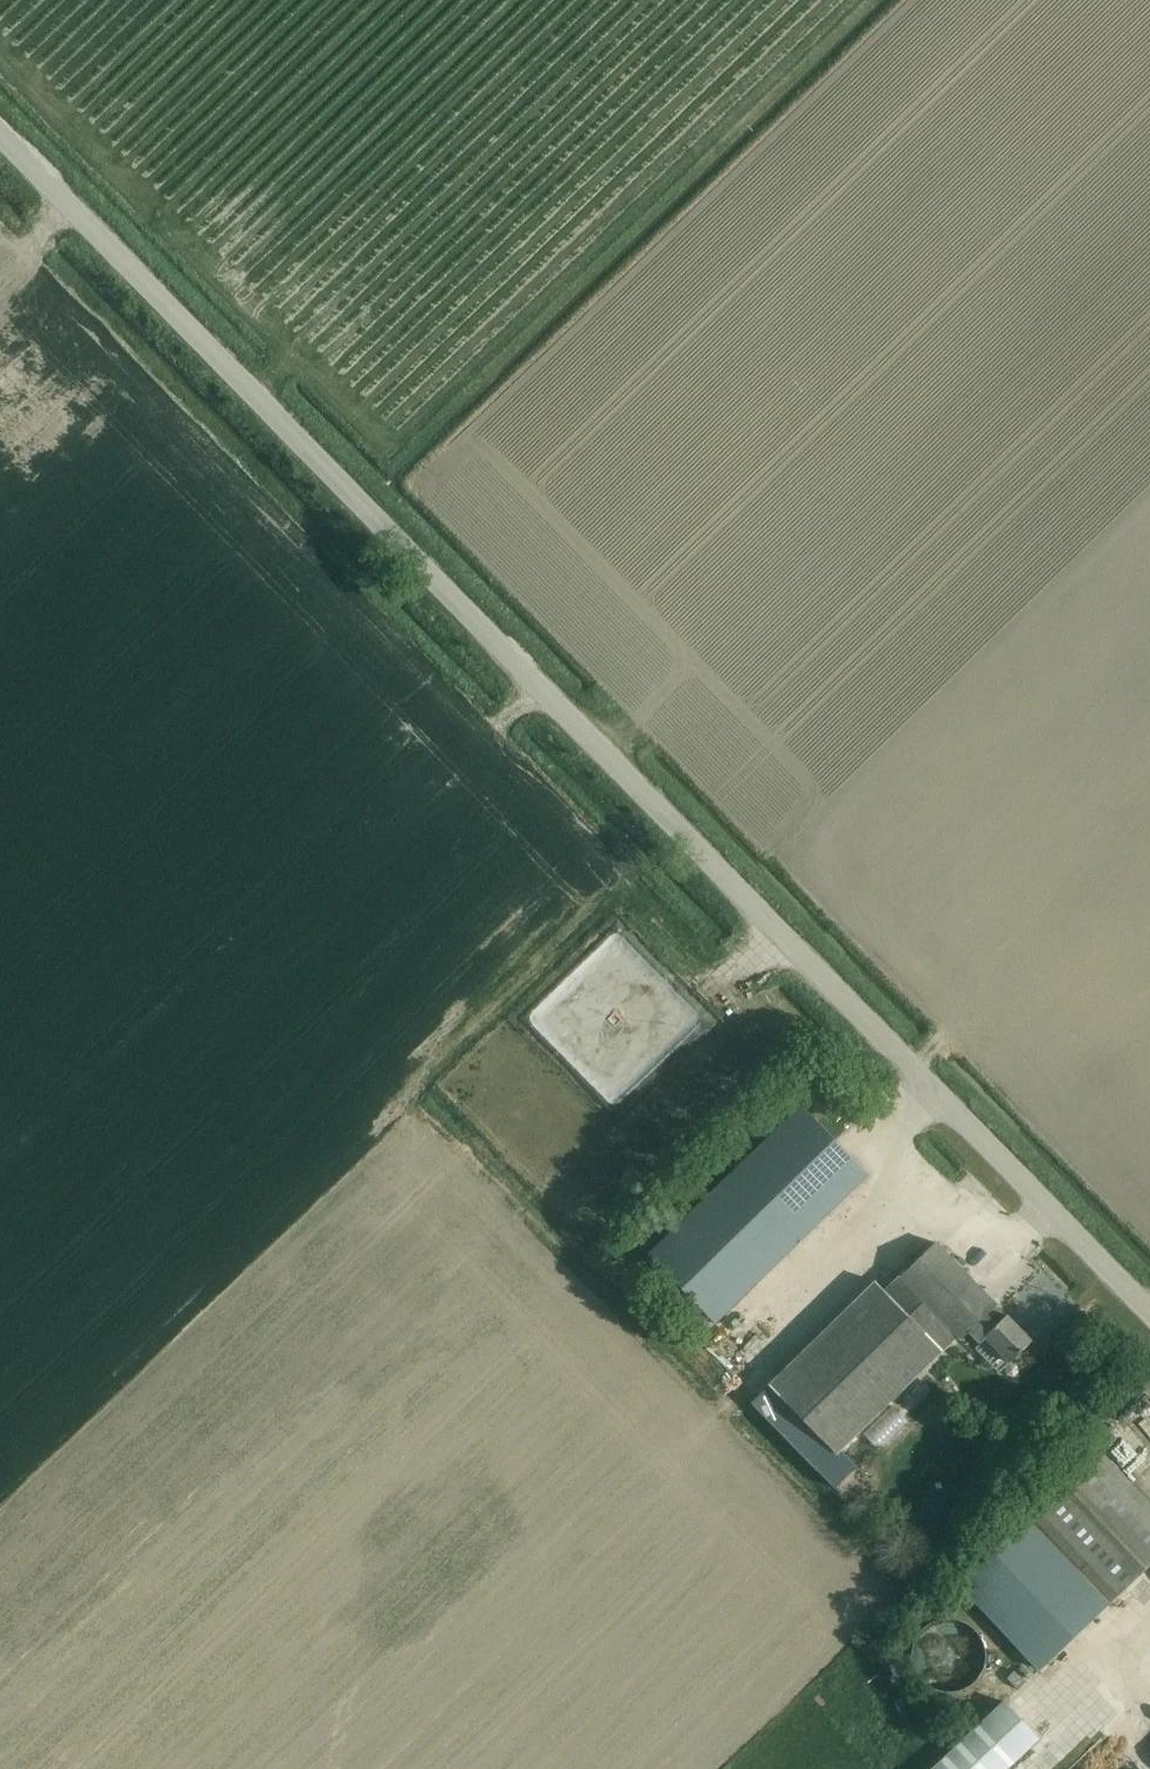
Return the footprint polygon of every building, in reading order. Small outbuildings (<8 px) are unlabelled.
[(664,1007),(610,1060),(560,1010),(609,961),(591,942),(526,1007),(614,1096),(702,1009),(655,962),(637,980),(664,1007)] [(868,1174),(835,1140),(802,1106),(649,1255),(715,1323),(868,1174)] [(991,1311),(997,1305),(936,1242),(886,1291),(877,1282),(774,1382),(840,1450),(960,1334),(964,1338),(969,1333),(980,1344),(986,1338),(1010,1363),(1032,1341),(1007,1315),(1001,1321),(991,1311)] [(1149,1424),(1149,1385),(1148,1382),(1125,1403),(1147,1427),(1149,1424)] [(1096,1450),(1027,1516),(1110,1603),(1149,1565),(1149,1507),(1096,1450)] [(1149,1489),(1149,1458),(1148,1455),(1132,1469),(1149,1489)] [(1039,1669),(1109,1604),(1026,1517),(957,1583),(1039,1669)] [(989,1663),(990,1656),(989,1650),(987,1643),(985,1637),(980,1631),(974,1626),(967,1622),(956,1619),(949,1619),(942,1621),(933,1624),(928,1628),(922,1634),(919,1641),(916,1648),(915,1656),(916,1662),(918,1669),(921,1676),(924,1681),(930,1686),(936,1690),(941,1692),(951,1694),(958,1693),(967,1691),(972,1688),(978,1683),(984,1677),(987,1670),(989,1663)] [(1005,1701),(934,1768),(1007,1768),(1040,1738),(1005,1701)]
